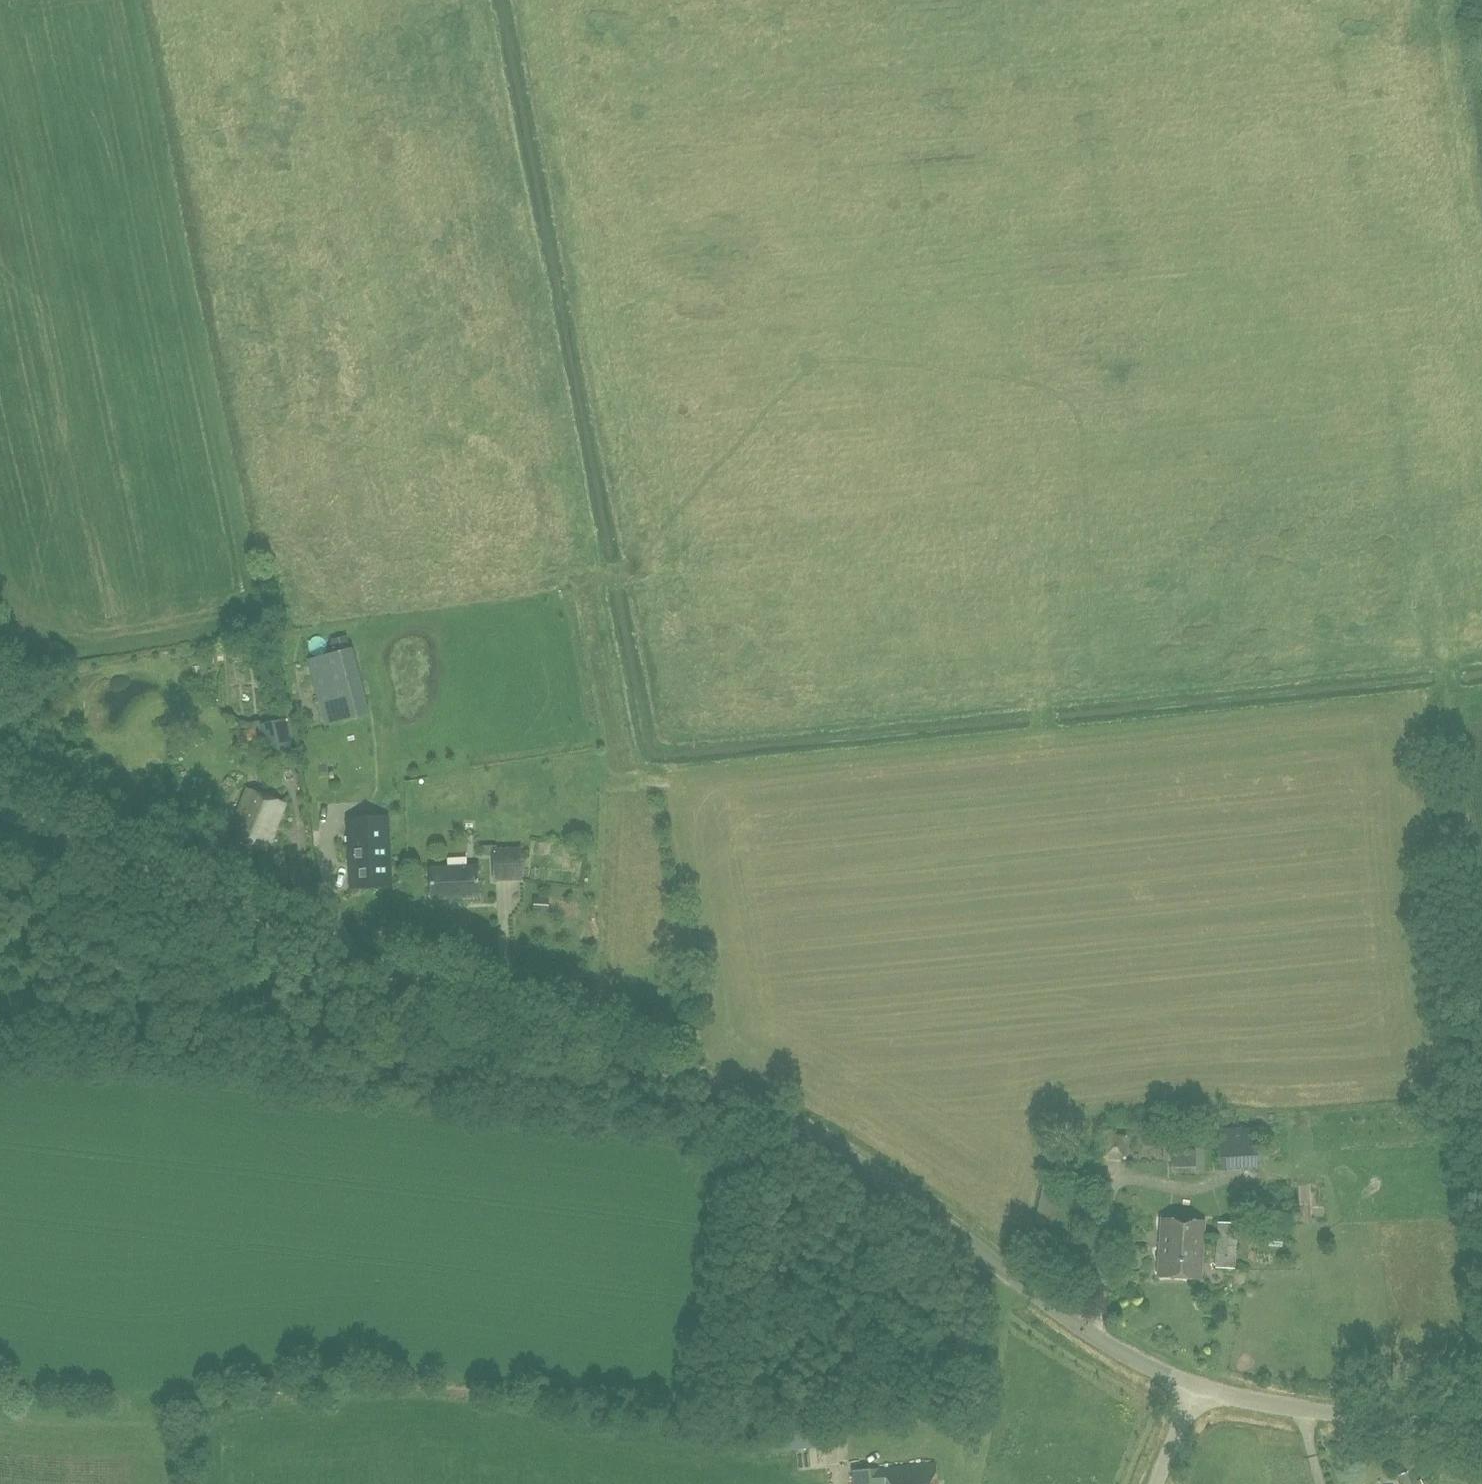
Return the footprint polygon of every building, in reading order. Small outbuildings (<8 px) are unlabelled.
[(307,661),(321,714),(314,716),(316,726),(324,725),(324,727),(370,715),(352,648),(307,661)] [(112,781),(108,792),(122,797),(125,786),(112,781)] [(247,789),(228,836),(266,850),(284,804),(247,789)] [(391,886),(388,828),(347,830),(350,888),(391,886)] [(491,850),(493,881),(521,879),(520,848),(491,850)] [(429,870),(431,900),(478,897),(476,867),(429,870)] [(1258,1169),(1255,1127),(1218,1129),(1221,1171),(1258,1169)] [(1126,1160),(1126,1136),(1104,1136),(1104,1160),(1126,1160)] [(1172,1157),(1172,1174),(1196,1174),(1196,1153),(1196,1150),(1172,1149),(1172,1157)] [(1044,1185),(1035,1224),(1054,1228),(1062,1189),(1044,1185)] [(1159,1277),(1200,1279),(1204,1223),(1162,1220),(1159,1277)] [(1237,1225),(1218,1224),(1216,1268),(1235,1269),(1237,1225)] [(881,1483),(936,1483),(935,1464),(880,1468),(881,1483)] [(1398,1475),(1402,1483),(1424,1483),(1421,1480),(1418,1481),(1413,1469),(1398,1475)]
